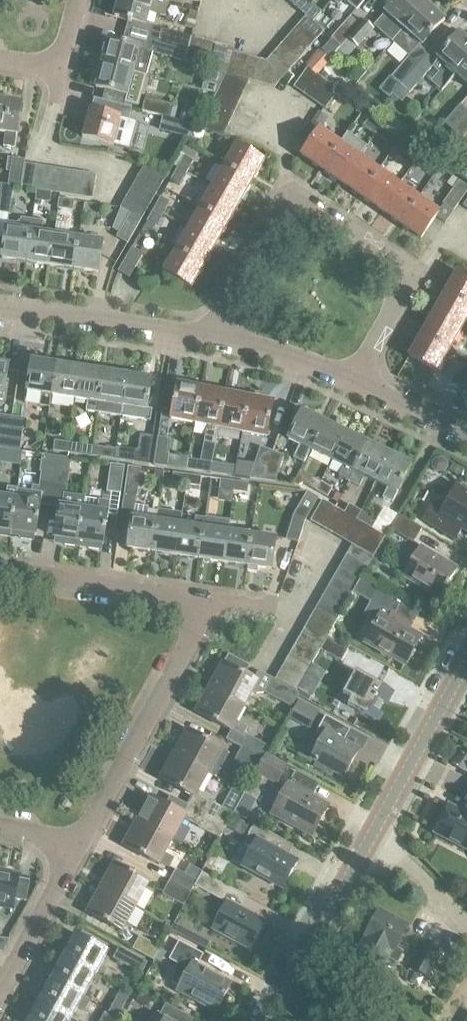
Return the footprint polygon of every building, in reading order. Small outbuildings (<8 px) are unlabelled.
[(152,0),(119,0),(115,14),(148,23),(151,12),(165,16),(168,5),(154,1),(154,0),(152,0)] [(301,10),(304,13),(312,4),(307,0),(299,9),(301,10)] [(333,0),(340,7),(345,1),(357,11),(366,0),(333,0)] [(375,26),(392,41),(404,28),(427,2),(424,0),(396,0),(386,11),(387,13),(375,26)] [(410,57),(392,77),(401,84),(402,85),(432,51),(425,45),(424,46),(423,44),(445,19),(427,2),(404,28),(392,41),(410,57)] [(312,4),(304,13),(307,16),(314,22),(323,13),(312,4)] [(298,26),(317,42),(325,32),(314,22),(307,16),(298,26)] [(349,39),(361,25),(351,16),(332,38),(342,47),(349,39)] [(365,20),(361,25),(349,39),(358,46),(374,28),(365,20)] [(150,37),(149,39),(189,50),(192,37),(165,30),(153,26),(150,37)] [(298,26),(291,34),(309,50),(317,42),(298,26)] [(402,85),(410,92),(411,93),(433,68),(439,73),(431,82),(442,91),(458,74),(466,63),(466,38),(461,33),(439,57),(432,51),(402,85)] [(291,34),(285,41),(283,43),(301,59),(309,50),(291,34)] [(192,37),(189,50),(186,61),(197,64),(204,40),(192,36),(192,37)] [(149,39),(146,50),(153,52),(159,54),(186,61),(189,50),(149,39)] [(108,40),(102,64),(147,76),(153,52),(146,50),(145,50),(123,44),(108,40)] [(204,40),(197,64),(209,68),(216,43),(204,40)] [(330,58),(339,47),(332,40),(322,51),(328,56),(330,58)] [(216,43),(209,68),(220,70),(222,71),(227,50),(228,46),(216,43)] [(301,59),(283,43),(275,53),(293,69),(301,59)] [(320,49),(306,65),(308,67),(310,68),(319,74),(332,60),(330,58),(328,56),(322,51),(320,49)] [(233,52),(227,74),(239,77),(245,55),(233,52)] [(293,69),(275,53),(268,61),(276,88),(293,69)] [(239,77),(250,80),(252,81),(258,58),(245,55),(239,77)] [(258,58),(252,81),(276,88),(268,61),(258,58)] [(458,74),(466,82),(466,63),(458,74)] [(95,72),(91,84),(96,86),(127,95),(125,102),(139,106),(147,76),(102,64),(100,73),(95,72)] [(305,95),(319,74),(310,68),(308,67),(294,87),(305,95)] [(226,74),(222,83),(244,92),(250,80),(239,77),(227,74),(226,74)] [(319,74),(305,95),(316,102),(330,82),(319,74)] [(340,90),(330,82),(316,102),(326,110),(340,90)] [(222,83),(218,93),(240,102),(244,92),(222,83)] [(218,93),(217,94),(212,105),(234,114),(240,102),(218,93)] [(171,118),(174,106),(146,98),(143,110),(171,118)] [(6,133),(4,147),(15,149),(17,135),(18,135),(23,102),(0,99),(0,132),(6,133)] [(466,116),(466,110),(461,104),(445,123),(454,131),(466,116)] [(212,105),(206,117),(229,126),(234,114),(212,105)] [(89,108),(82,138),(115,146),(115,145),(131,149),(137,122),(122,118),(122,117),(89,108)] [(454,131),(463,139),(466,134),(466,116),(454,131)] [(196,125),(171,118),(165,117),(161,129),(189,137),(196,125)] [(206,117),(202,127),(223,137),(229,126),(206,117)] [(365,125),(376,133),(382,125),(370,117),(365,125)] [(382,125),(376,133),(388,142),(394,133),(382,125)] [(324,169),(342,143),(322,129),(304,155),(324,169)] [(342,143),(324,169),(344,182),(362,156),(342,143)] [(226,165),(253,181),(265,160),(238,144),(226,165)] [(410,145),(404,153),(415,161),(421,153),(410,145)] [(432,161),(421,153),(415,161),(427,169),(432,161)] [(185,156),(178,168),(187,173),(194,161),(185,156)] [(382,170),(362,156),(344,182),(364,196),(382,170)] [(10,172),(8,186),(14,187),(18,188),(20,188),(24,165),(25,165),(25,160),(13,158),(10,172)] [(38,167),(25,165),(24,165),(20,188),(34,190),(38,167)] [(253,181),(226,165),(214,187),(241,202),(253,181)] [(140,178),(160,189),(167,178),(147,166),(140,178)] [(34,190),(37,191),(46,192),(50,169),(38,167),(34,190)] [(178,168),(175,172),(171,180),(180,185),(187,173),(178,168)] [(46,192),(50,193),(58,194),(61,171),(50,169),(46,192)] [(401,184),(382,170),(364,196),(384,210),(401,184)] [(73,173),(61,171),(58,194),(69,196),(73,173)] [(85,175),(73,173),(69,196),(81,198),(85,175)] [(85,175),(81,198),(93,200),(96,177),(85,175)] [(160,189),(140,178),(133,189),(153,200),(160,189)] [(453,190),(444,203),(454,211),(466,193),(466,185),(460,180),(453,190)] [(421,197),(401,184),(384,210),(403,223),(421,197)] [(0,201),(0,212),(10,214),(14,187),(8,186),(2,185),(2,190),(0,201)] [(214,187),(202,208),(229,223),(241,202),(214,187)] [(153,200),(133,189),(128,198),(148,210),(153,200)] [(37,191),(35,201),(48,203),(50,193),(46,192),(37,191)] [(161,197),(154,209),(163,214),(170,202),(161,197)] [(441,211),(421,197),(403,223),(423,237),(441,211)] [(58,208),(60,209),(73,211),(75,200),(59,198),(58,208)] [(148,210),(128,198),(122,208),(131,213),(142,220),(148,210)] [(202,208),(190,229),(217,245),(229,223),(202,208)] [(154,209),(147,222),(156,227),(163,214),(154,209)] [(142,220),(131,213),(118,237),(128,243),(142,220)] [(358,213),(353,224),(365,230),(370,218),(358,213)] [(8,227),(4,258),(28,262),(34,220),(21,218),(21,220),(17,223),(9,222),(8,227)] [(34,220),(28,262),(52,265),(56,234),(42,232),(43,221),(34,220)] [(217,245),(190,229),(178,250),(205,266),(217,245)] [(56,234),(52,265),(75,269),(80,237),(56,234)] [(105,241),(80,237),(75,269),(100,272),(105,241)] [(133,247),(132,247),(119,271),(130,278),(144,253),(133,247)] [(205,266),(178,250),(166,271),(193,287),(205,266)] [(446,293),(466,305),(466,275),(459,270),(446,293)] [(446,293),(434,314),(462,330),(466,321),(466,305),(446,293)] [(423,333),(422,334),(450,350),(450,349),(462,330),(434,314),(423,333)] [(422,334),(410,357),(437,372),(450,350),(422,334)] [(54,395),(59,363),(33,359),(27,391),(42,393),(40,406),(50,408),(52,395),(54,395)] [(2,405),(4,395),(6,396),(11,365),(0,363),(0,405),(2,405)] [(59,363),(54,395),(77,399),(82,367),(59,363)] [(456,383),(466,389),(466,364),(456,383)] [(82,367),(77,399),(88,400),(86,412),(99,414),(106,371),(82,367)] [(129,375),(106,371),(99,414),(121,418),(123,406),(124,406),(129,375)] [(153,378),(129,375),(124,406),(148,410),(153,378)] [(179,381),(179,384),(172,419),(196,423),(203,388),(184,385),(184,382),(179,381)] [(203,388),(196,423),(208,426),(205,442),(216,445),(220,428),(226,393),(208,389),(208,386),(203,385),(203,388)] [(226,393),(220,428),(243,432),(250,397),(232,394),(232,391),(227,390),(226,393)] [(251,394),(250,397),(243,432),(268,437),(275,402),(256,399),(257,395),(251,394)] [(304,410),(290,439),(302,445),(296,458),(306,463),(312,450),(327,421),(304,410)] [(2,448),(10,449),(14,417),(0,415),(0,448),(2,448)] [(25,418),(14,417),(10,449),(20,451),(25,418)] [(327,421),(312,450),(334,460),(348,431),(327,421)] [(348,431),(334,460),(345,466),(339,477),(350,482),(370,442),(348,431)] [(138,451),(118,448),(116,460),(150,465),(154,436),(141,435),(138,451)] [(171,439),(158,437),(154,465),(167,467),(171,439)] [(69,453),(70,443),(55,441),(53,451),(69,453)] [(370,442),(350,482),(360,487),(366,476),(378,482),(392,453),(370,442)] [(70,443),(69,453),(81,455),(83,445),(70,443)] [(83,445),(81,455),(91,456),(93,446),(83,445)] [(102,448),(101,458),(116,460),(118,448),(116,447),(116,449),(107,448),(102,447),(102,448)] [(264,480),(274,452),(261,447),(250,478),(264,480)] [(285,456),(274,452),(264,480),(276,482),(285,456)] [(413,463),(392,453),(378,482),(390,488),(384,499),(393,504),(413,463)] [(45,455),(41,483),(53,485),(57,457),(45,455)] [(57,457),(53,485),(66,486),(68,487),(72,459),(57,457)] [(211,473),(213,463),(189,459),(187,470),(211,473)] [(444,459),(436,459),(433,463),(433,468),(437,472),(445,472),(448,468),(448,462),(444,459)] [(213,463),(211,473),(235,477),(236,466),(213,463)] [(465,470),(453,463),(449,471),(462,477),(465,470)] [(106,492),(121,494),(125,466),(111,464),(106,492)] [(129,467),(125,495),(137,496),(141,468),(129,467)] [(317,491),(322,482),(301,471),(294,484),(295,485),(300,486),(304,484),(317,491)] [(189,485),(190,475),(173,473),(172,483),(189,485)] [(202,476),(190,475),(189,485),(200,487),(202,476)] [(221,479),(220,489),(235,491),(236,482),(221,479)] [(236,482),(235,491),(248,493),(249,483),(236,482)] [(322,482),(317,491),(328,497),(333,488),(322,482)] [(443,508),(432,502),(421,520),(443,532),(450,520),(466,531),(466,490),(459,485),(445,509),(443,508)] [(11,538),(12,531),(16,503),(17,498),(18,489),(8,487),(7,497),(0,496),(0,536),(11,538)] [(16,503),(12,531),(15,532),(21,533),(20,537),(20,538),(33,541),(34,535),(36,535),(37,535),(41,506),(43,493),(42,493),(31,491),(18,489),(17,498),(16,503)] [(305,522),(319,498),(307,491),(293,515),(286,540),(299,542),(305,522)] [(60,508),(56,537),(59,537),(66,538),(64,545),(79,548),(80,540),(85,509),(86,499),(87,497),(77,495),(75,507),(63,506),(60,505),(60,507),(60,508)] [(85,509),(80,540),(83,540),(90,541),(89,549),(102,551),(109,501),(100,500),(100,501),(98,511),(85,509)] [(323,501),(311,522),(322,528),(334,507),(323,501)] [(350,504),(345,513),(355,519),(357,520),(362,512),(361,511),(350,504)] [(334,507),(322,528),(333,534),(333,533),(345,513),(334,507)] [(134,519),(129,549),(153,552),(158,519),(159,511),(158,511),(148,510),(147,519),(134,517),(134,519)] [(158,519),(153,552),(176,556),(177,554),(181,524),(183,513),(159,510),(159,511),(158,519)] [(355,519),(345,513),(333,533),(343,540),(355,519)] [(399,514),(390,528),(414,543),(423,529),(399,514)] [(177,554),(176,556),(200,559),(205,526),(206,518),(196,517),(195,526),(181,524),(177,554)] [(205,526),(200,559),(224,563),(229,531),(231,520),(206,517),(206,518),(205,526)] [(343,540),(350,544),(353,545),(365,524),(358,521),(357,520),(355,519),(343,540)] [(365,524),(353,545),(374,557),(386,536),(367,526),(365,524)] [(229,531),(224,563),(250,567),(254,535),(229,531)] [(254,535),(250,567),(273,570),(277,538),(254,535)] [(352,545),(346,555),(367,567),(374,557),(353,545),(352,545)] [(421,545),(402,577),(441,600),(460,568),(421,545)] [(346,555),(341,566),(361,578),(367,567),(346,555)] [(341,566),(335,576),(355,588),(361,578),(341,566)] [(335,576),(329,586),(349,598),(355,588),(335,576)] [(329,586),(323,596),(343,608),(349,598),(329,586)] [(378,622),(366,643),(405,665),(420,637),(410,631),(411,628),(413,626),(396,617),(397,616),(404,603),(378,589),(371,602),(370,603),(367,610),(378,616),(380,617),(378,622)] [(323,596),(317,606),(318,607),(337,618),(343,608),(323,596)] [(318,607),(312,617),(333,629),(338,619),(337,618),(318,607)] [(312,617),(306,627),(327,639),(328,637),(333,629),(312,617)] [(306,627),(300,638),(321,650),(327,639),(306,627)] [(327,639),(321,650),(342,662),(349,649),(328,637),(327,639)] [(300,638),(294,648),(315,660),(321,650),(300,638)] [(294,648),(288,658),(309,670),(315,660),(294,648)] [(288,658),(283,668),(303,680),(309,670),(288,658)] [(210,686),(209,687),(246,707),(254,693),(257,694),(266,693),(292,707),(300,693),(297,692),(276,680),(264,673),(258,676),(256,679),(244,673),(223,661),(210,686)] [(283,668),(276,680),(297,692),(303,680),(283,668)] [(356,671),(343,694),(352,698),(348,705),(375,720),(391,690),(356,671)] [(303,680),(298,689),(307,694),(312,697),(320,685),(306,677),(303,680)] [(209,687),(197,710),(235,731),(229,742),(242,749),(249,736),(245,734),(248,729),(238,723),(246,707),(209,687)] [(317,731),(324,735),(320,743),(319,742),(310,757),(316,760),(314,764),(331,773),(333,769),(343,775),(358,748),(344,740),(350,729),(325,716),(317,731)] [(187,728),(174,752),(207,770),(218,776),(231,751),(220,745),(187,728)] [(249,736),(242,749),(262,760),(266,753),(269,748),(249,736)] [(262,760),(242,749),(235,761),(256,772),(262,760)] [(207,770),(174,752),(161,777),(194,794),(207,770)] [(266,753),(262,760),(256,772),(255,772),(255,773),(268,780),(277,785),(288,766),(266,753)] [(268,780),(255,773),(245,793),(244,794),(257,801),(268,780)] [(328,803),(289,782),(288,782),(272,812),(311,834),(328,803)] [(245,793),(234,787),(223,807),(234,813),(244,794),(245,793)] [(138,819),(173,838),(185,814),(151,796),(138,819)] [(435,832),(466,848),(466,797),(460,812),(449,806),(435,832)] [(212,802),(211,802),(213,803),(209,812),(228,823),(233,813),(212,802)] [(208,812),(199,827),(200,828),(219,838),(228,823),(209,812),(208,812)] [(250,825),(234,816),(228,828),(244,837),(250,825)] [(173,838),(138,819),(125,844),(159,862),(173,838)] [(252,848),(241,867),(284,890),(299,862),(288,856),(276,849),(282,839),(255,825),(244,844),(252,848)] [(116,863),(102,888),(135,906),(149,881),(116,863)] [(176,869),(170,879),(192,891),(195,886),(197,881),(176,869)] [(12,911),(19,873),(0,870),(0,908),(12,911)] [(202,872),(197,881),(195,886),(222,901),(223,898),(229,886),(202,872)] [(192,891),(170,879),(162,894),(184,906),(192,891)] [(102,888),(89,913),(122,932),(135,906),(102,888)] [(227,901),(226,903),(212,929),(251,950),(266,921),(263,919),(241,908),(227,901)] [(368,938),(359,955),(383,968),(388,958),(398,963),(404,951),(396,947),(408,926),(379,911),(366,937),(368,938)] [(64,956),(96,973),(108,951),(77,934),(64,956)] [(154,960),(161,948),(140,936),(133,948),(154,960)] [(442,949),(426,940),(411,969),(427,978),(442,949)] [(179,941),(170,960),(178,964),(174,970),(177,978),(183,982),(178,992),(218,1013),(233,984),(198,966),(205,954),(179,941)] [(120,947),(113,958),(141,974),(148,962),(120,947)] [(96,973),(64,956),(52,979),(84,996),(91,981),(98,985),(102,978),(95,974),(96,973)] [(84,996),(52,979),(40,1000),(72,1018),(77,1007),(85,1012),(91,1001),(83,997),(84,996)] [(354,988),(351,992),(348,997),(361,1006),(364,1001),(367,997),(354,988)] [(121,989),(110,1010),(120,1015),(124,1017),(127,1011),(122,1009),(130,993),(121,989)] [(135,1001),(148,1007),(152,999),(140,992),(135,1001)] [(40,1000),(29,1020),(75,1020),(71,1019),(72,1018),(40,1000)] [(194,1019),(166,1004),(158,1018),(164,1020),(193,1020),(194,1019)] [(100,1020),(102,1020),(105,1020),(121,1020),(124,1017),(120,1015),(110,1010),(109,1011),(105,1013),(100,1020)]
